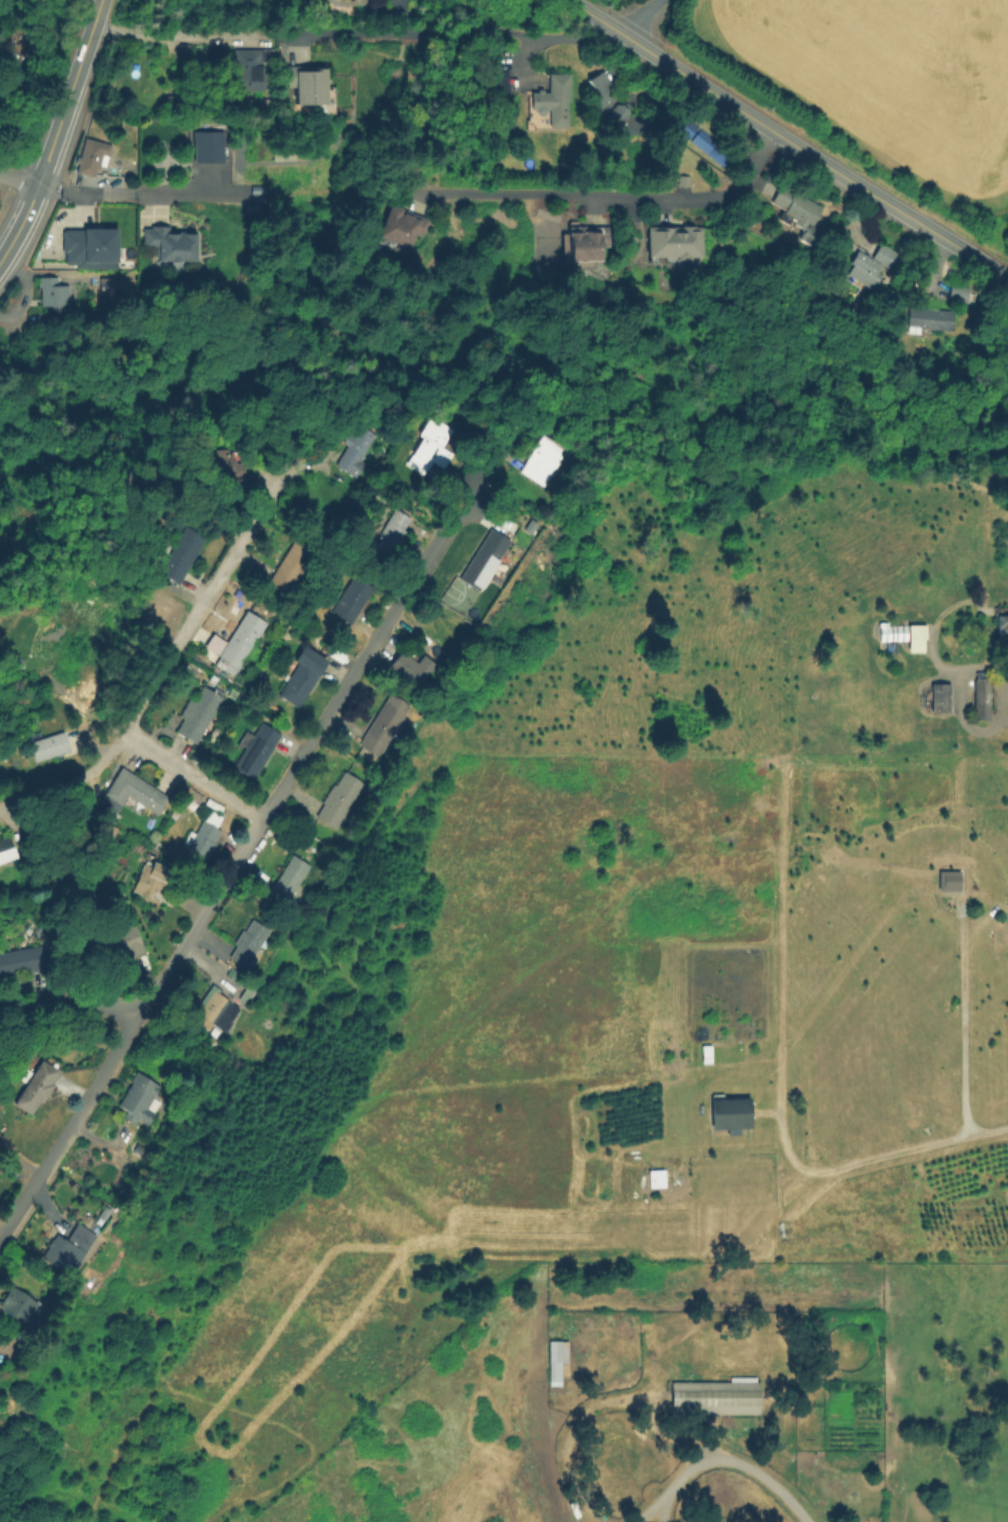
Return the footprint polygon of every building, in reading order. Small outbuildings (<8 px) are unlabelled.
[(179,45),(191,45),(191,56),(179,56),(179,45)] [(233,51),(262,51),(262,92),(233,92),(233,51)] [(325,94),(325,116),(298,115),(298,94),(288,94),(288,71),(326,71),(326,94),(325,94)] [(604,71),(615,87),(607,93),(607,96),(617,96),(613,106),(619,106),(622,104),(627,103),(629,107),(629,110),(627,112),(627,116),(642,116),(642,136),(624,136),(624,123),(619,127),(606,127),(606,114),(592,114),(592,99),(584,85),(604,71)] [(566,75),(571,75),(571,100),(569,100),(568,129),(549,128),(549,111),(532,111),(532,93),(538,93),(538,90),(544,90),(544,94),(549,94),(549,75),(566,75)] [(254,99),(268,98),(268,109),(255,110),(254,99)] [(688,117),(736,155),(726,169),(677,131),(679,129),(675,126),(682,116),(686,119),(688,117)] [(195,131),(225,131),(225,163),(195,163),(195,131)] [(85,141),(111,147),(109,157),(103,155),(100,170),(96,169),(94,178),(76,173),(79,164),(76,164),(77,158),(80,158),(85,141)] [(690,187),(679,186),(679,177),(690,177),(690,187)] [(822,208),(811,227),(818,231),(809,246),(799,240),(804,230),(794,224),(795,222),(791,220),(788,226),(777,220),(783,210),(771,203),(782,185),(822,208)] [(373,246),(389,206),(428,222),(420,242),(412,239),(404,258),(373,246)] [(115,228),(59,228),(59,252),(62,252),(62,264),(72,264),(72,268),(115,268),(115,228)] [(198,229),(198,239),(200,239),(200,258),(159,258),(159,245),(143,245),(143,229),(198,229)] [(598,230),(598,231),(607,231),(607,250),(598,250),(598,269),(565,269),(565,230),(598,230)] [(645,262),(645,230),(702,230),(701,263),(645,262)] [(871,260),(881,243),(904,258),(894,274),(880,265),(879,266),(883,268),(879,274),(882,277),(873,291),(847,275),(853,266),(849,264),(857,251),(871,260)] [(124,277),(97,278),(97,297),(124,296),(124,277)] [(42,307),(42,289),(39,289),(39,278),(62,278),(62,285),(69,285),(69,307),(42,307)] [(953,285),(971,290),(966,305),(948,300),(953,285)] [(955,312),(953,333),(930,330),(929,337),(921,336),(922,329),(920,329),(919,335),(906,334),(909,308),(918,309),(918,306),(926,307),(926,309),(955,312)] [(406,464),(424,435),(420,432),(432,414),(442,420),(444,416),(463,427),(460,432),(463,434),(434,482),(406,464)] [(337,465),(348,445),(343,441),(347,434),(353,437),(360,423),(377,433),(362,460),(366,462),(358,477),(337,465)] [(544,435),(568,451),(544,488),(520,472),(544,435)] [(208,456),(217,455),(217,450),(229,449),(230,454),(233,454),(234,462),(237,461),(237,464),(245,464),(245,472),(235,472),(236,481),(210,482),(208,456)] [(395,509),(411,518),(404,530),(406,531),(393,553),(386,549),(378,561),(367,555),(395,509)] [(207,539),(179,585),(159,573),(186,527),(207,539)] [(492,528),(512,542),(479,592),(459,579),(492,528)] [(312,553),(293,540),(264,581),(283,594),(312,553)] [(374,588),(351,626),(330,613),(353,575),(374,588)] [(215,663),(247,611),(266,624),(234,675),(215,663)] [(997,617),(1007,617),(1007,642),(1000,642),(1000,630),(997,630),(997,617)] [(901,621),(901,650),(881,650),(880,621),(901,621)] [(926,627),(926,640),(919,640),(919,646),(917,646),(917,654),(908,653),(909,626),(926,627)] [(223,641),(210,633),(202,646),(215,655),(223,641)] [(329,661),(299,709),(278,696),(308,648),(329,661)] [(427,674),(414,689),(388,667),(402,651),(427,674)] [(991,720),(974,720),(974,682),(976,682),(976,674),(990,673),(990,681),(991,681),(991,720)] [(951,685),(951,708),(932,709),(931,685),(951,685)] [(204,687),(213,692),(216,687),(226,693),(196,744),(176,733),(184,719),(180,717),(191,698),(195,701),(204,687)] [(387,700),(408,713),(379,758),(358,745),(387,700)] [(254,781),(233,769),(245,750),(238,746),(247,731),(254,736),(262,723),(282,735),(254,781)] [(71,753),(35,764),(33,758),(25,760),(24,754),(31,752),(28,743),(64,732),(71,753)] [(204,740),(212,746),(202,761),(194,755),(204,740)] [(104,793),(123,766),(171,799),(159,817),(128,795),(121,806),(104,793)] [(365,785),(336,831),(316,817),(324,804),(322,803),(334,785),(336,786),(345,772),(365,785)] [(204,796),(201,801),(196,798),(197,796),(193,794),(187,802),(180,798),(188,785),(204,796)] [(195,834),(204,821),(205,822),(211,811),(221,818),(218,823),(219,824),(216,829),(222,832),(214,844),(217,846),(208,860),(205,858),(198,870),(177,857),(184,845),(183,844),(190,831),(195,834)] [(16,858),(0,864),(0,839),(9,836),(16,858)] [(269,893),(293,855),(311,866),(287,904),(269,893)] [(143,865),(151,868),(154,862),(163,866),(162,867),(171,871),(165,884),(160,882),(156,892),(152,890),(148,898),(132,891),(143,865)] [(936,871),(959,871),(958,892),(936,891),(936,871)] [(115,933),(112,925),(128,919),(131,926),(134,925),(142,946),(143,945),(146,953),(129,959),(127,955),(116,959),(115,955),(98,961),(92,941),(115,933)] [(271,931),(247,969),(229,958),(236,946),(234,945),(243,931),(245,932),(253,920),(271,931)] [(46,969),(0,978),(0,954),(42,946),(46,969)] [(241,1009),(231,1023),(233,1024),(225,1035),(193,1013),(199,1004),(203,1006),(214,990),(241,1009)] [(238,991),(249,998),(243,1007),(232,999),(238,991)] [(702,1057),(702,1046),(712,1046),(712,1057),(702,1057)] [(31,1116),(13,1105),(26,1084),(20,1081),(27,1070),(26,1070),(31,1062),(38,1066),(41,1061),(59,1072),(51,1084),(54,1086),(43,1104),(40,1102),(31,1116)] [(136,1072),(160,1088),(155,1097),(158,1099),(139,1130),(125,1121),(134,1106),(122,1099),(132,1083),(129,1082),(136,1072)] [(751,1129),(713,1131),(711,1095),(724,1094),(724,1099),(750,1098),(751,1129)] [(647,1188),(663,1187),(662,1169),(646,1170),(647,1188)] [(97,1236),(71,1277),(42,1258),(56,1236),(66,1242),(78,1224),(97,1236)] [(38,1332),(0,1310),(0,1307),(12,1286),(51,1309),(38,1332)] [(548,1341),(561,1341),(562,1378),(549,1378),(548,1341)] [(760,1415),(671,1415),(672,1382),(761,1383),(760,1415)]
